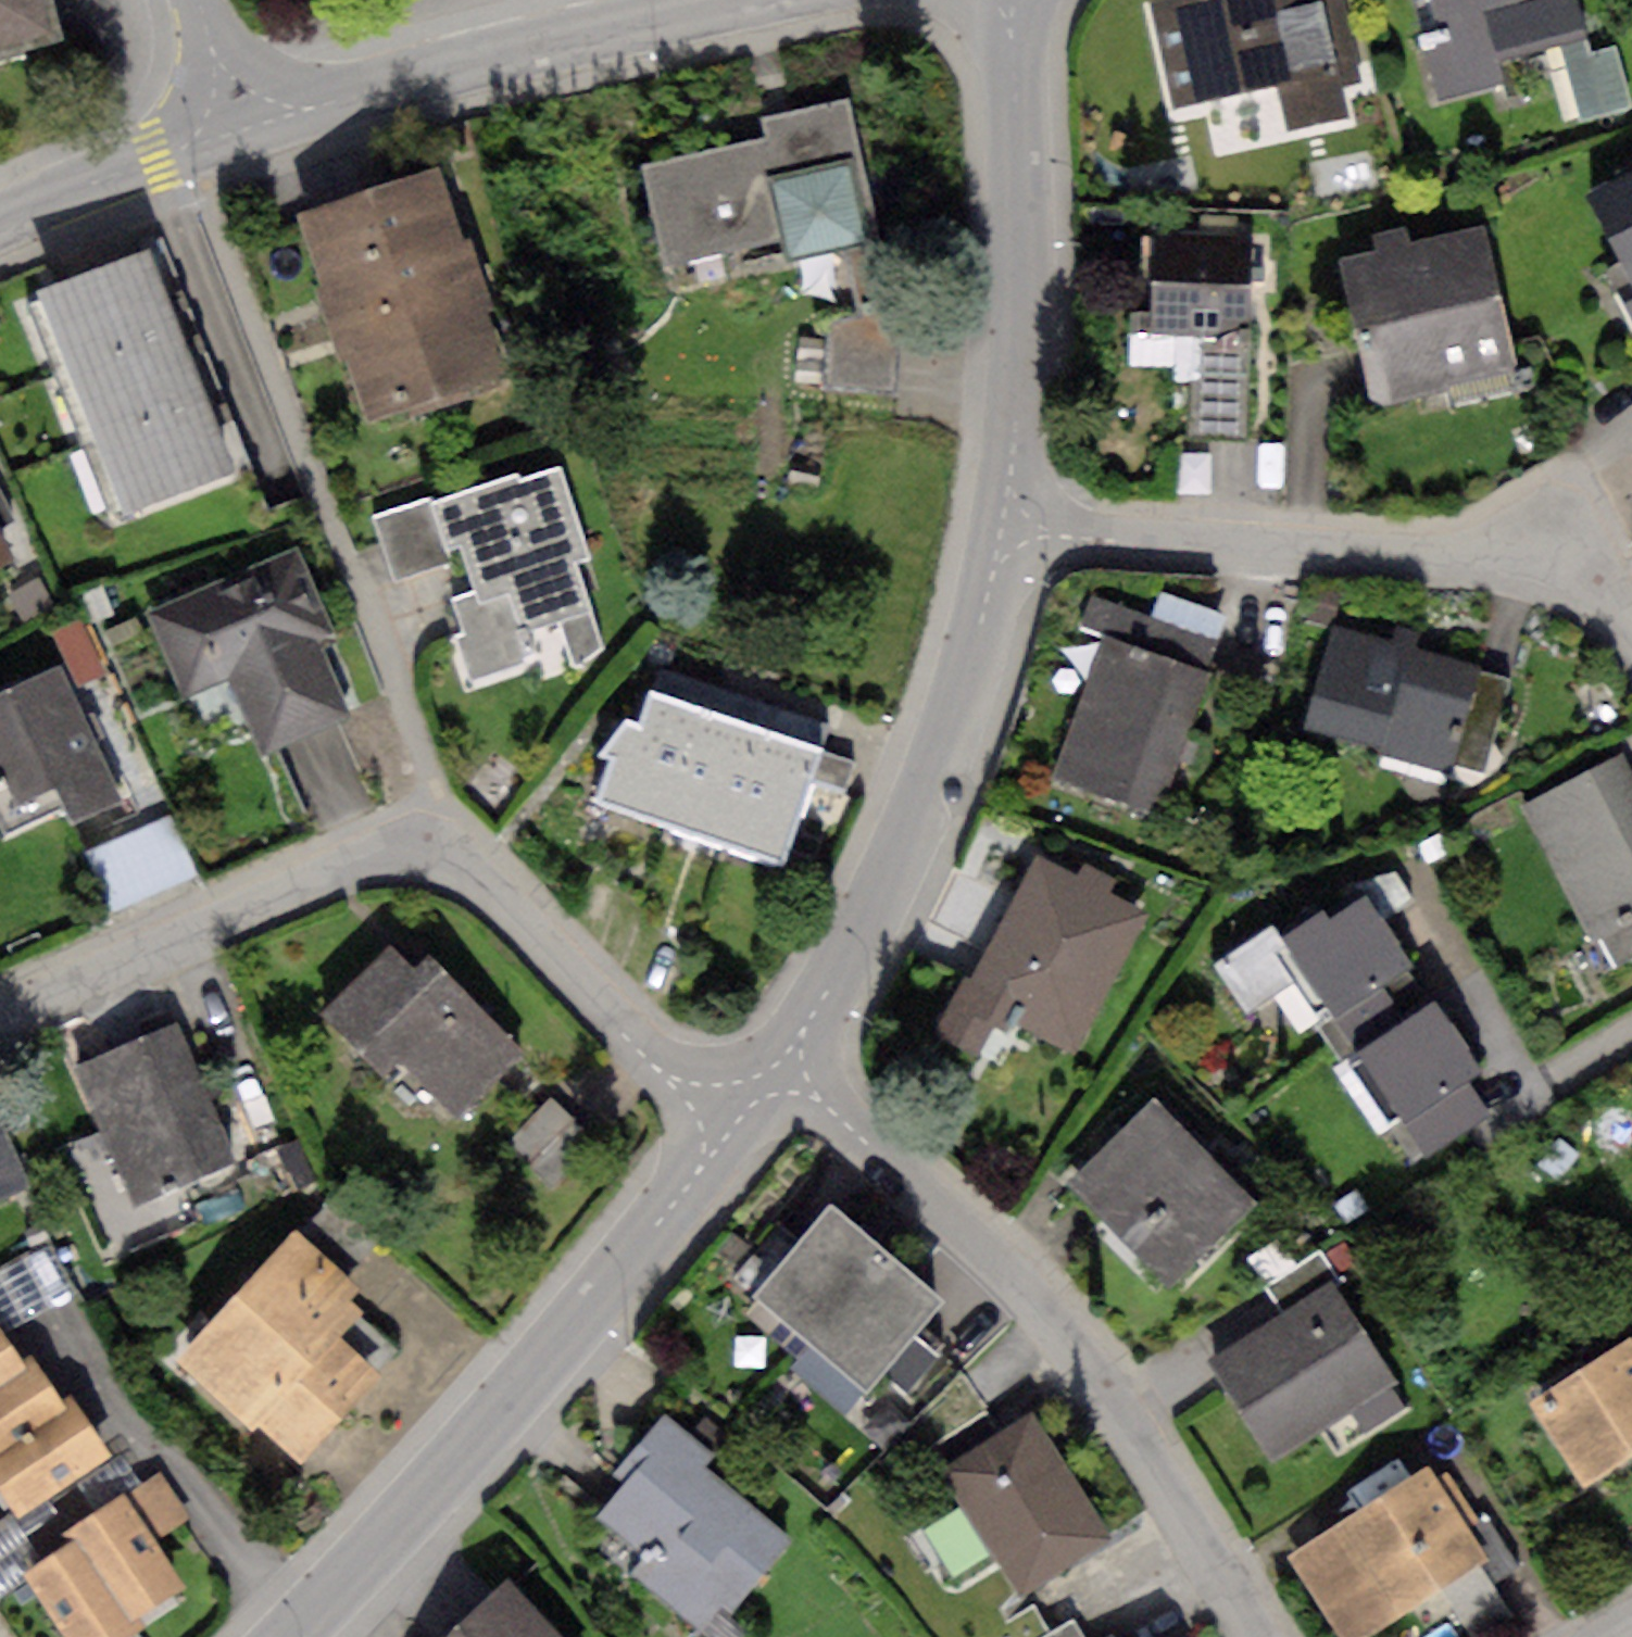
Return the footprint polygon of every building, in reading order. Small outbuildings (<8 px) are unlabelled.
[(61,36),(51,0),(0,0),(0,53),(61,36)] [(1173,108),(1276,85),(1286,130),(1350,115),(1344,87),(1361,83),(1343,0),(1149,0),(1173,108)] [(1444,43),(1424,48),(1437,101),(1495,87),(1489,63),(1558,45),(1589,37),(1579,0),(1433,0),(1444,43)] [(1558,45),(1579,124),(1631,110),(1631,103),(1617,45),(1592,51),(1589,37),(1558,45)] [(767,138),(639,167),(662,270),(781,244),(785,265),(878,244),(846,102),(763,121),(767,138)] [(443,166),(294,214),(363,425),(512,376),(443,166)] [(1588,194),(1631,277),(1631,170),(1588,194)] [(1248,228),(1152,226),(1149,331),(1191,332),(1245,333),(1248,228)] [(1373,250),(1338,258),(1373,409),(1516,376),(1481,226),(1409,243),(1406,228),(1370,236),(1373,250)] [(829,325),(827,384),(896,392),(900,343),(878,244),(846,254),(858,315),(829,325)] [(150,249),(36,288),(65,367),(178,327),(150,249)] [(1624,302),(1631,318),(1631,298),(1624,302)] [(178,327),(65,367),(92,445),(206,404),(178,327)] [(1243,439),(1245,333),(1191,332),(1189,438),(1243,439)] [(232,474),(206,404),(92,445),(117,515),(232,474)] [(516,470),(429,498),(446,550),(462,545),(478,592),(456,600),(467,634),(458,637),(472,679),(526,660),(517,634),(560,619),(574,660),(603,638),(580,564),(594,560),(562,466),(520,480),(516,470)] [(13,523),(0,497),(0,530),(13,523)] [(446,550),(429,498),(373,517),(395,584),(451,566),(446,550)] [(14,560),(0,532),(0,567),(14,560)] [(298,545),(142,611),(181,704),(231,683),(261,753),(351,715),(319,639),(335,632),(298,545)] [(1082,627),(1102,634),(1048,781),(1152,819),(1218,639),(1094,594),(1082,627)] [(83,619),(53,633),(77,687),(107,673),(83,619)] [(1394,641),(1333,623),(1303,726),(1446,767),(1448,762),(1476,666),(1413,648),(1418,633),(1398,628),(1394,641)] [(1511,676),(1476,666),(1448,762),(1482,773),(1511,676)] [(712,683),(657,667),(639,724),(625,717),(597,755),(611,757),(596,798),(667,823),(712,683)] [(0,696),(0,818),(7,833),(65,805),(72,820),(121,796),(58,668),(0,696)] [(772,703),(712,683),(667,823),(726,843),(772,703)] [(831,722),(772,703),(726,843),(784,862),(831,722)] [(1520,806),(1591,940),(1601,935),(1631,918),(1631,779),(1619,754),(1520,806)] [(172,815),(84,853),(112,916),(200,878),(172,815)] [(1078,873),(1037,852),(973,978),(964,973),(931,1038),(987,1066),(1009,1023),(1080,1058),(1153,914),(1108,891),(1114,879),(1083,863),(1078,873)] [(1321,911),(1283,935),(1308,974),(1338,1020),(1386,989),(1419,968),(1370,891),(1327,919),(1321,911)] [(1601,935),(1617,966),(1631,958),(1631,918),(1601,935)] [(1308,974),(1283,935),(1275,923),(1213,964),(1247,1014),(1308,974)] [(390,949),(321,1015),(384,1080),(401,1064),(457,1122),(524,1057),(429,959),(414,974),(390,949)] [(1338,1020),(1359,1052),(1407,1020),(1386,989),(1338,1020)] [(1407,1020),(1359,1052),(1408,1122),(1467,1083),(1482,1072),(1434,1001),(1407,1020)] [(178,1023),(76,1068),(136,1207),(238,1162),(178,1023)] [(1467,1083),(1408,1122),(1428,1153),(1487,1114),(1467,1083)] [(596,1140),(551,1098),(508,1143),(553,1186),(596,1140)] [(1155,1102),(1070,1184),(1172,1289),(1257,1206),(1155,1102)] [(32,1185),(0,1115),(0,1199),(32,1185)] [(806,1342),(884,1250),(830,1204),(752,1297),(806,1342)] [(359,1286),(296,1229),(179,1359),(296,1463),(377,1373),(338,1338),(363,1310),(349,1297),(359,1286)] [(0,1269),(0,1309),(12,1330),(80,1292),(51,1241),(0,1269)] [(1321,1245),(1260,1283),(1282,1318),(1335,1286),(1343,1281),(1321,1245)] [(884,1250),(806,1342),(864,1391),(881,1372),(921,1325),(942,1299),(884,1250)] [(1282,1318),(1209,1362),(1270,1462),(1396,1385),(1335,1286),(1282,1318)] [(946,1345),(921,1325),(881,1372),(908,1394),(946,1345)] [(25,1369),(0,1332),(0,1386),(25,1369)] [(1530,1404),(1583,1487),(1631,1456),(1631,1338),(1530,1404)] [(0,1386),(0,1460),(71,1413),(37,1362),(25,1369),(0,1386)] [(0,1460),(0,1483),(23,1517),(113,1457),(80,1407),(71,1413),(0,1460)] [(1033,1413),(941,1468),(962,1503),(993,1554),(1018,1596),(1110,1541),(1033,1413)] [(712,1454),(663,1415),(616,1475),(625,1482),(597,1517),(645,1555),(629,1575),(702,1632),(721,1608),(732,1617),(794,1540),(702,1468),(712,1454)] [(122,1456),(78,1487),(97,1513),(140,1483),(122,1456)] [(1286,1556),(1337,1636),(1364,1636),(1443,1587),(1482,1564),(1423,1470),(1286,1556)] [(69,1532),(74,1540),(130,1623),(185,1586),(156,1542),(191,1519),(158,1472),(140,1483),(97,1513),(69,1532)] [(993,1554),(962,1503),(923,1527),(953,1578),(993,1554)] [(0,1521),(0,1585),(40,1557),(10,1514),(0,1521)] [(21,1576),(64,1636),(127,1636),(134,1632),(74,1540),(21,1576)] [(1482,1564),(1443,1587),(1475,1636),(1481,1636),(1515,1615),(1482,1564)] [(509,1582),(459,1628),(450,1636),(558,1636),(509,1582)] [(1045,1636),(1082,1636),(1073,1621),(1045,1636)]
